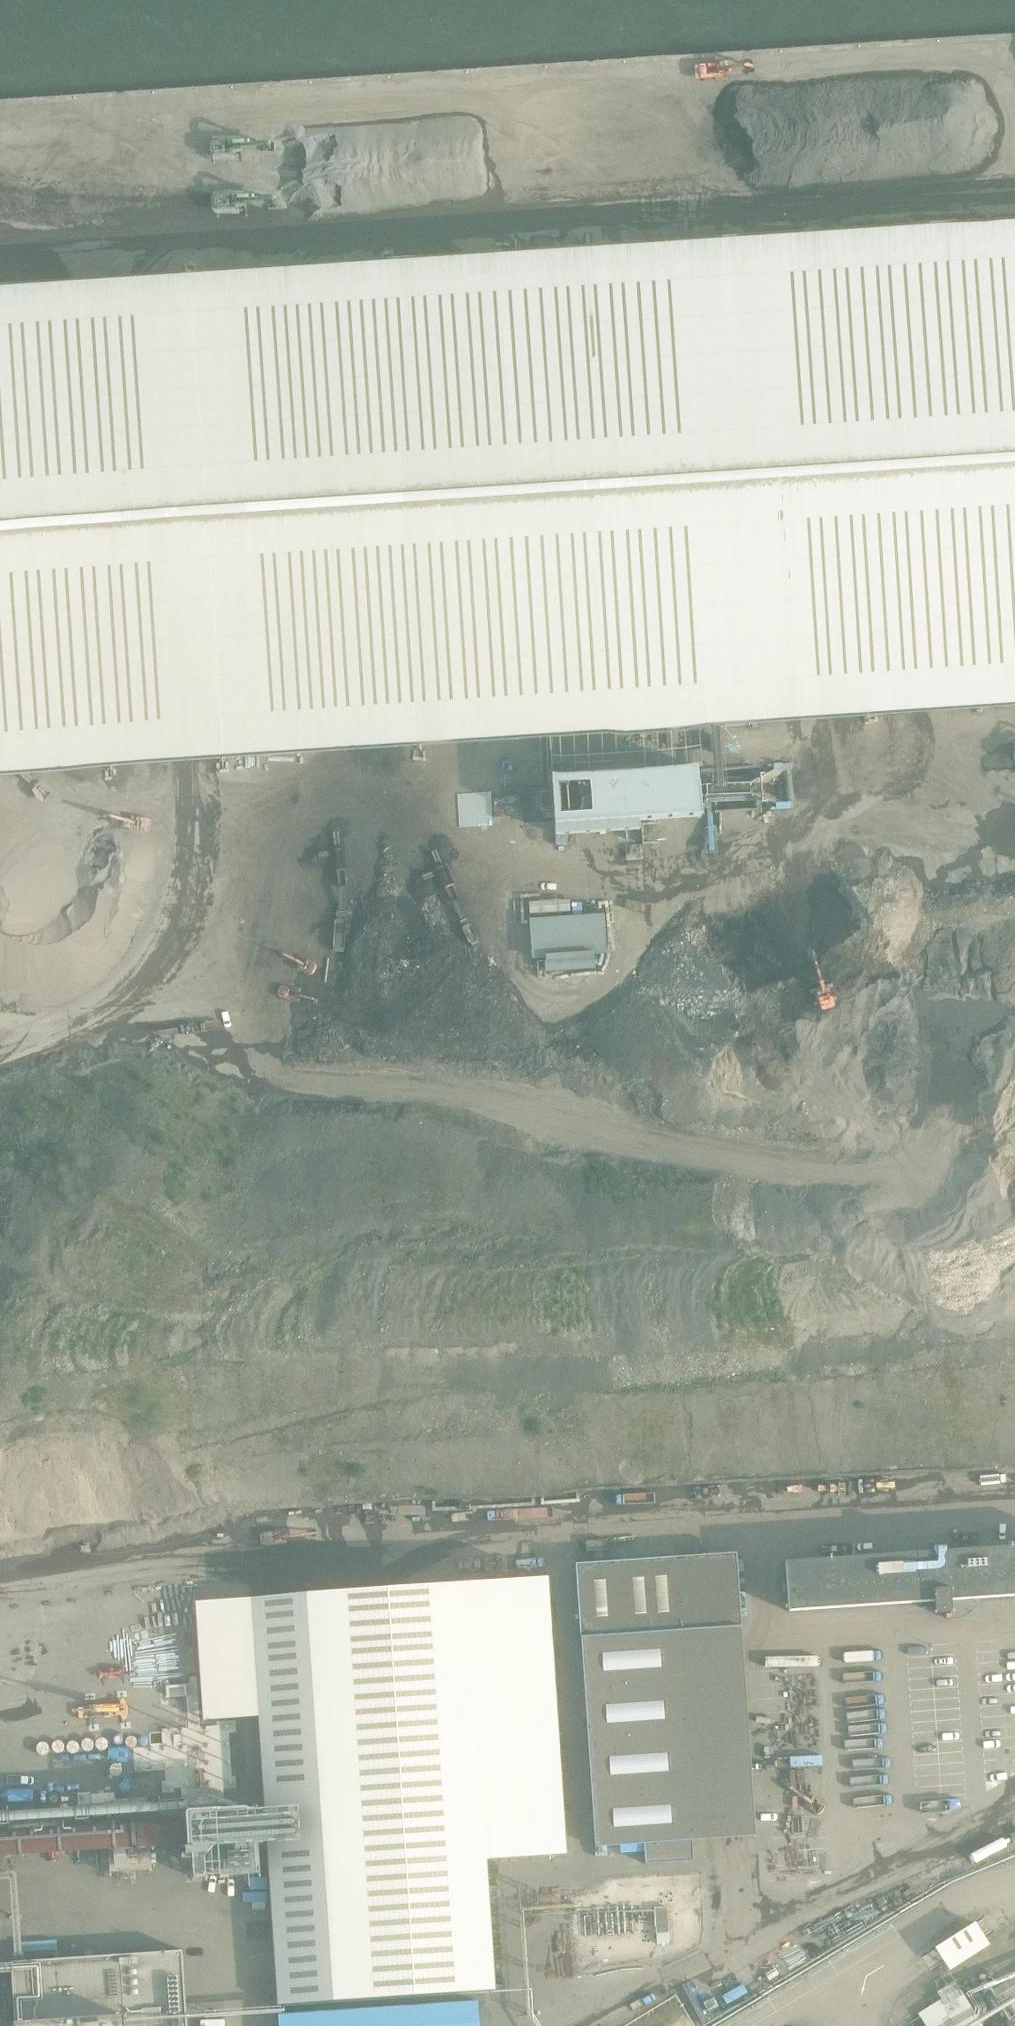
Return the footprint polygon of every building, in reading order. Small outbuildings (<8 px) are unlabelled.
[(0,271),(0,754),(549,718),(701,708),(1014,688),(1014,205),(0,271)] [(701,708),(549,718),(556,830),(707,820),(701,708)] [(605,915),(531,920),(533,960),(546,959),(547,974),(596,971),(595,958),(607,957),(605,915)] [(587,1541),(588,1561),(609,1560),(608,1540),(587,1541)] [(787,1562),(790,1610),(935,1602),(936,1612),(951,1615),(985,1614),(984,1598),(1014,1596),(1014,1548),(787,1562)] [(674,1559),(578,1565),(583,1636),(679,1629),(674,1559)] [(554,1643),(579,1642),(578,1594),(553,1595),(554,1643)] [(679,1629),(583,1636),(597,1845),(645,1842),(646,1862),(695,1859),(679,1629)] [(267,1806),(189,1809),(191,1876),(262,1873),(261,1844),(302,1842),(298,1737),(278,1738),(280,1780),(266,1780),(267,1806)] [(568,1847),(592,1846),(590,1783),(567,1783),(568,1847)] [(656,1933),(669,1932),(667,1906),(655,1907),(656,1933)] [(977,1920),(935,1945),(950,1969),(991,1944),(977,1920)] [(8,1966),(12,2025),(184,2025),(179,1955),(8,1966)] [(981,2025),(957,1986),(924,2007),(935,2025),(980,2025),(981,2025)] [(360,2020),(360,2025),(478,2025),(477,2013),(360,2020)]
